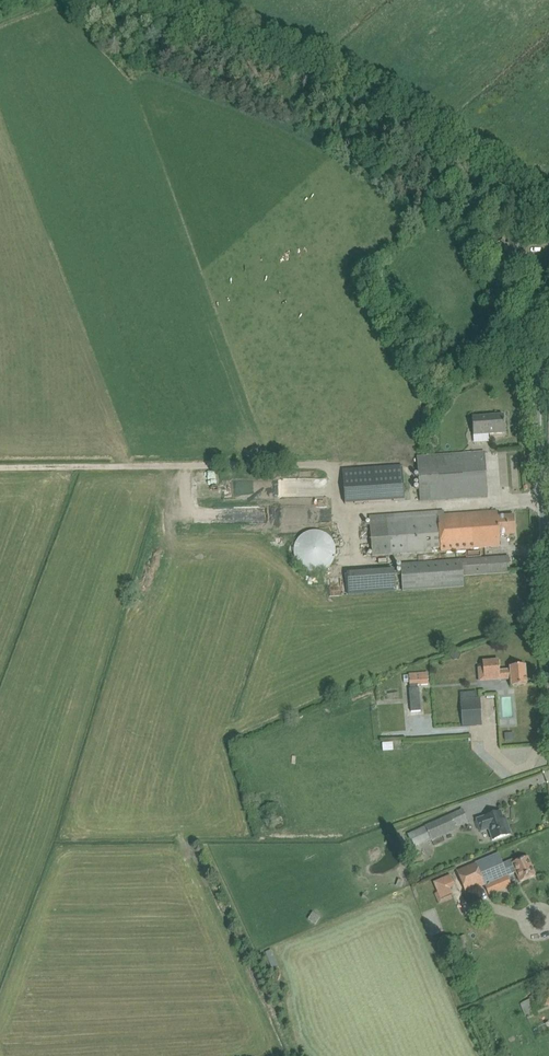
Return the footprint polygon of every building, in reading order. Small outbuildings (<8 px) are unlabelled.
[(392,280),(389,273),(378,279),(382,285),(392,280)] [(472,418),(473,436),(505,433),(503,415),(472,418)] [(417,457),(420,501),(487,496),(484,452),(417,457)] [(342,469),(345,504),(404,500),(402,464),(342,469)] [(500,547),(499,536),(515,535),(514,516),(498,517),(497,511),(443,515),(443,510),(369,515),(372,556),(424,553),(424,549),(440,548),(440,551),(500,547)] [(296,568),(330,572),(334,535),(300,531),(296,568)] [(497,557),(400,565),(401,580),(402,591),(463,587),(463,576),(499,573),(510,573),(508,557),(497,557)] [(396,592),(395,569),(347,571),(348,594),(396,592)] [(526,685),(525,666),(510,667),(510,670),(499,671),(498,661),(482,662),(483,668),(484,678),(494,677),(494,680),(499,680),(511,679),(511,686),(526,685)] [(428,673),(409,674),(410,686),(410,689),(409,689),(411,712),(421,711),(419,688),(418,688),(417,686),(428,685),(428,673)] [(480,698),(460,699),(462,726),(482,725),(481,717),(480,698)] [(382,742),(383,750),(393,750),(393,742),(382,742)] [(425,826),(407,834),(412,847),(420,843),(420,844),(425,842),(425,841),(431,839),(431,840),(456,829),(455,826),(457,825),(457,826),(468,822),(462,809),(424,825),(425,826)] [(475,820),(479,831),(488,827),(492,840),(511,834),(508,825),(505,826),(500,812),(475,820)] [(513,860),(503,864),(498,854),(457,871),(466,893),(515,872),(520,882),(535,875),(527,857),(514,863),(513,860)] [(452,894),(449,888),(455,886),(450,875),(433,882),(439,899),(452,894)] [(308,919),(315,924),(320,917),(313,912),(308,919)] [(529,998),(534,1010),(548,1005),(548,990),(529,998)]
